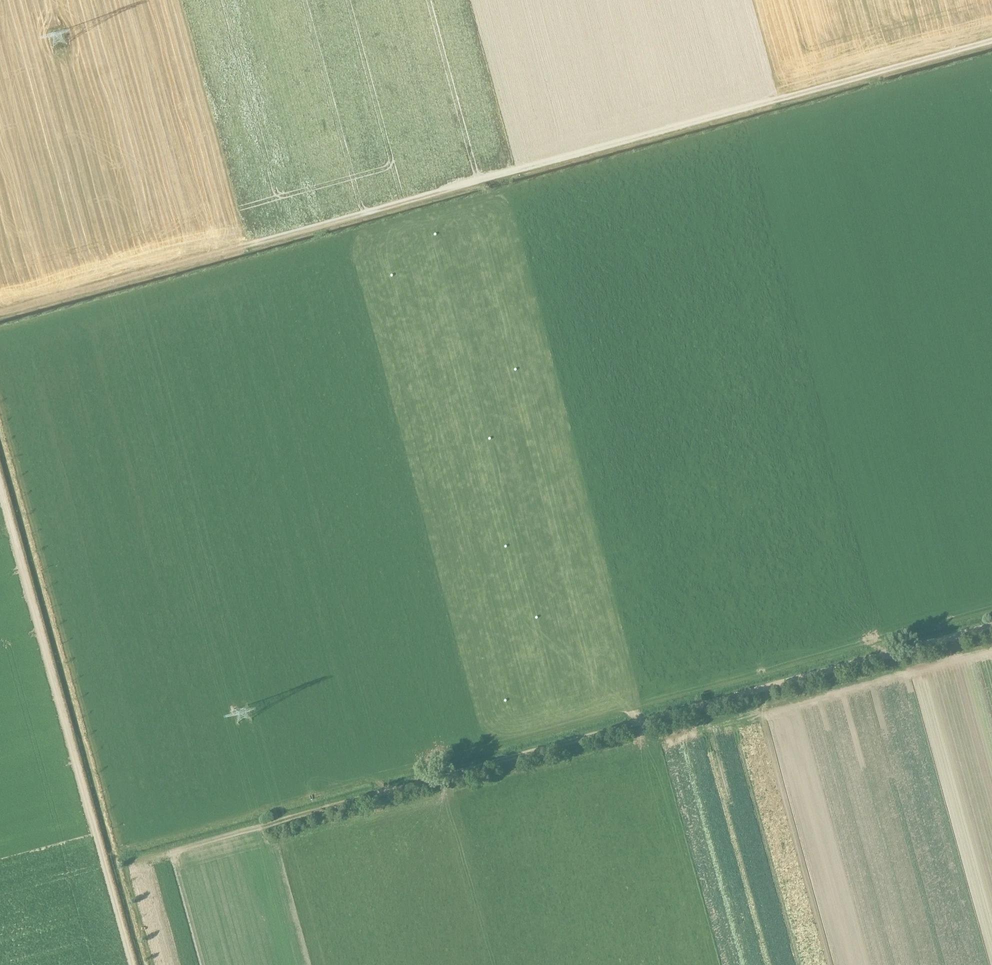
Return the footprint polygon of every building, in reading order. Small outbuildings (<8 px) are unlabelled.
[(500,755),(501,762),(515,759),(514,752),(500,755)]
